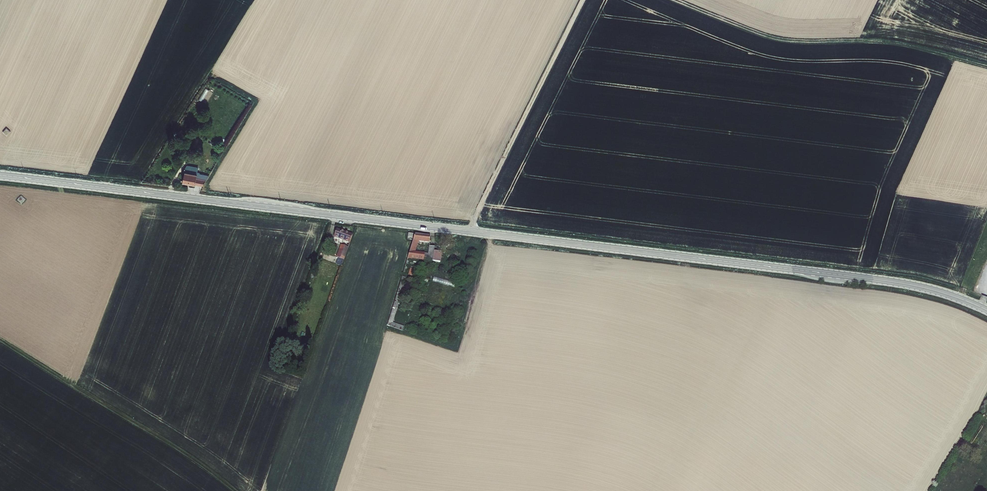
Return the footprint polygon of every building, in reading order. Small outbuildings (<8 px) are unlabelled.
[(11,132),(7,128),(3,132),(7,136),(11,132)] [(183,172),(185,172),(185,171),(198,174),(197,177),(207,179),(209,175),(200,173),(200,172),(198,172),(199,167),(187,165),(183,172)] [(198,174),(185,171),(185,172),(183,182),(203,186),(207,179),(197,177),(198,174)] [(25,200),(21,196),(17,200),(21,204),(25,200)] [(353,235),(337,229),(334,238),(350,243),(353,235)] [(431,235),(415,234),(408,259),(424,261),(424,260),(425,253),(416,252),(419,242),(430,243),(431,235)] [(349,247),(341,245),(336,257),(338,258),(344,260),(349,247)] [(425,253),(424,260),(441,262),(442,252),(434,251),(435,247),(429,246),(428,254),(425,253)] [(456,282),(435,276),(433,281),(454,288),(456,282)]
